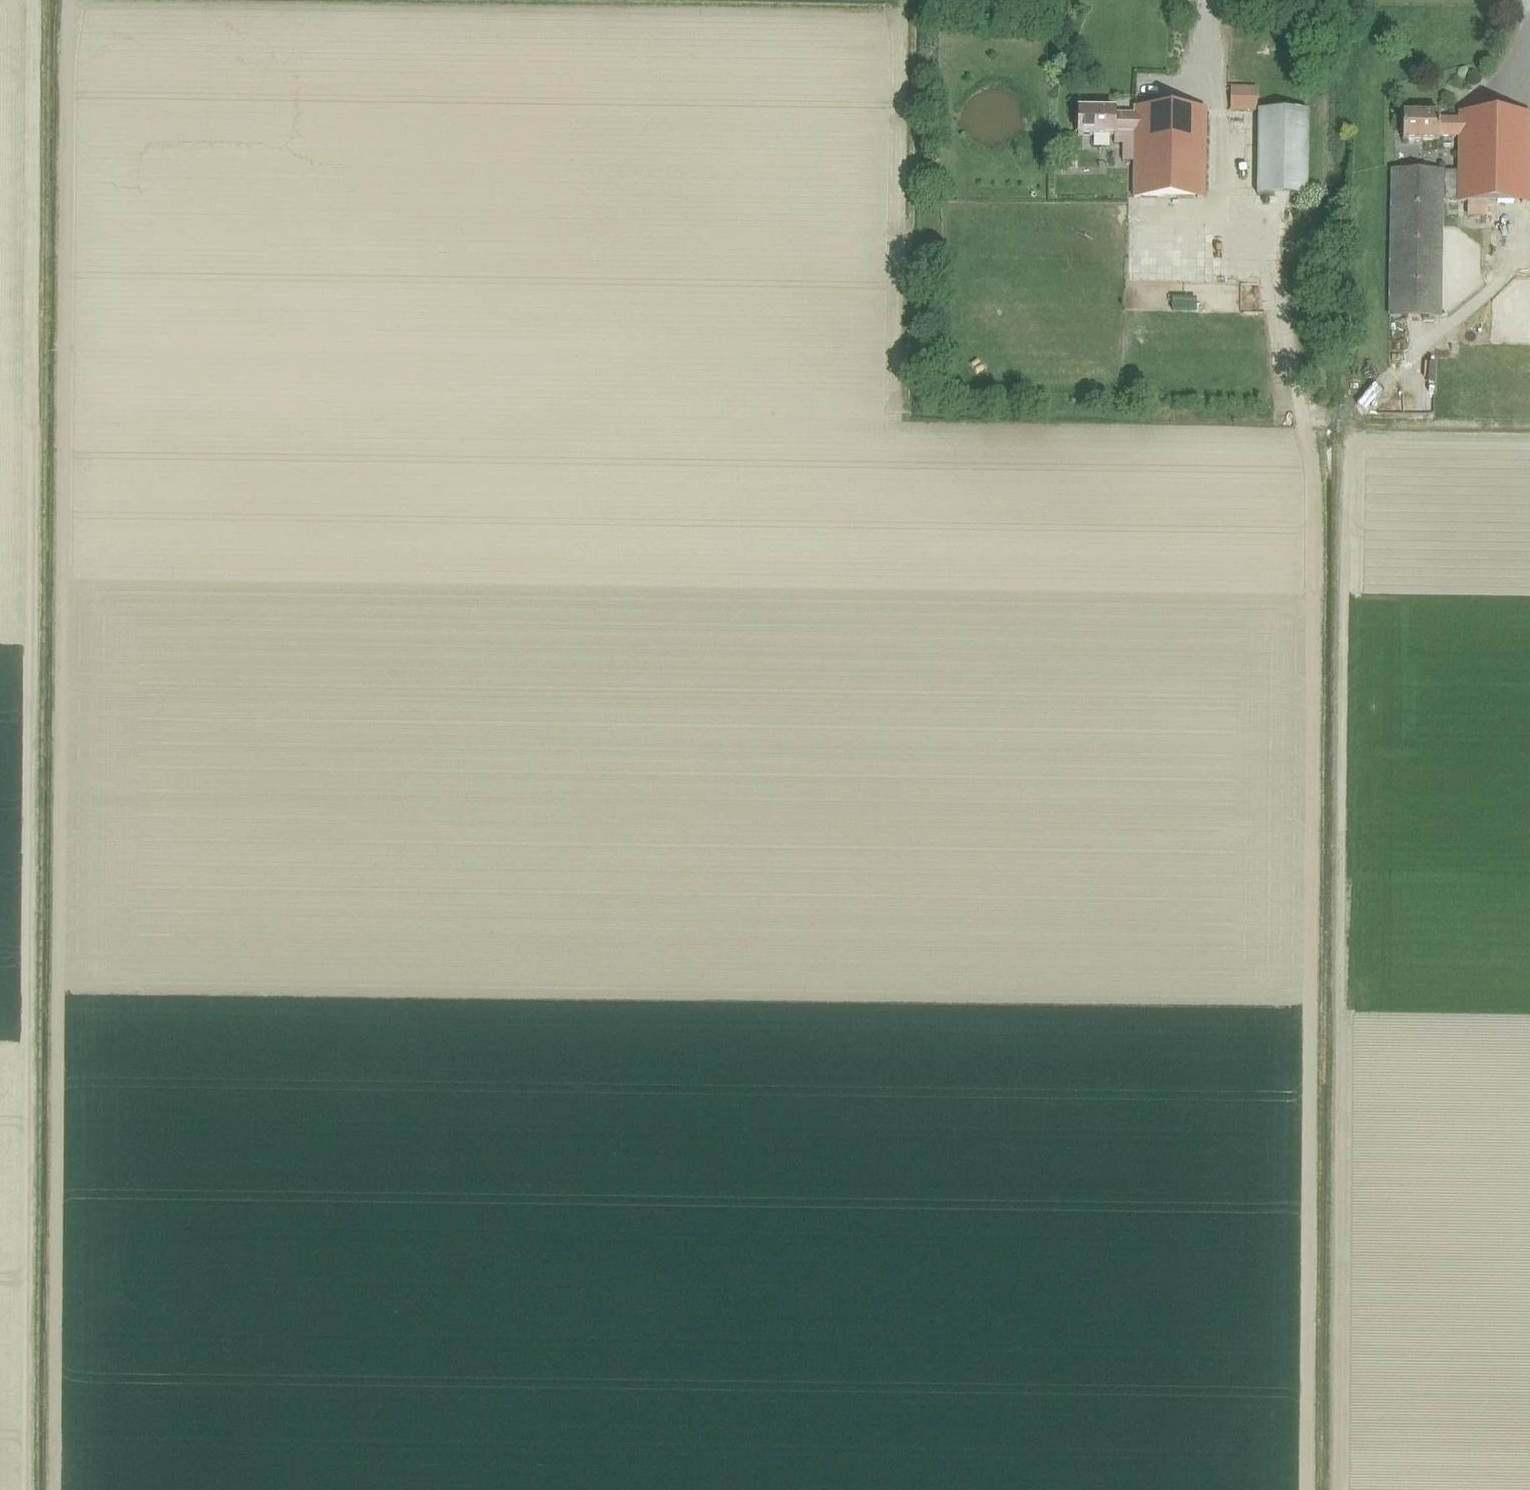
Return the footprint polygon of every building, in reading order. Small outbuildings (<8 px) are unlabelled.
[(1230,111),(1256,112),(1256,87),(1230,86),(1230,111)] [(1114,110),(1077,110),(1077,137),(1114,137),(1114,133),(1134,133),(1133,198),(1204,199),(1205,110),(1134,109),(1134,115),(1114,115),(1114,110)] [(1307,197),(1308,111),(1257,110),(1256,196),(1307,197)] [(1458,138),(1458,172),(1458,202),(1458,203),(1529,204),(1529,115),(1459,114),(1459,120),(1439,120),(1439,115),(1403,115),(1402,141),(1438,142),(1439,138),(1458,138)] [(1458,202),(1458,172),(1390,171),(1388,318),(1442,318),(1443,202),(1458,202)] [(1474,216),(1495,218),(1496,208),(1475,205),(1474,216)] [(1231,309),(1230,288),(1222,288),(1222,309),(1231,309)]
